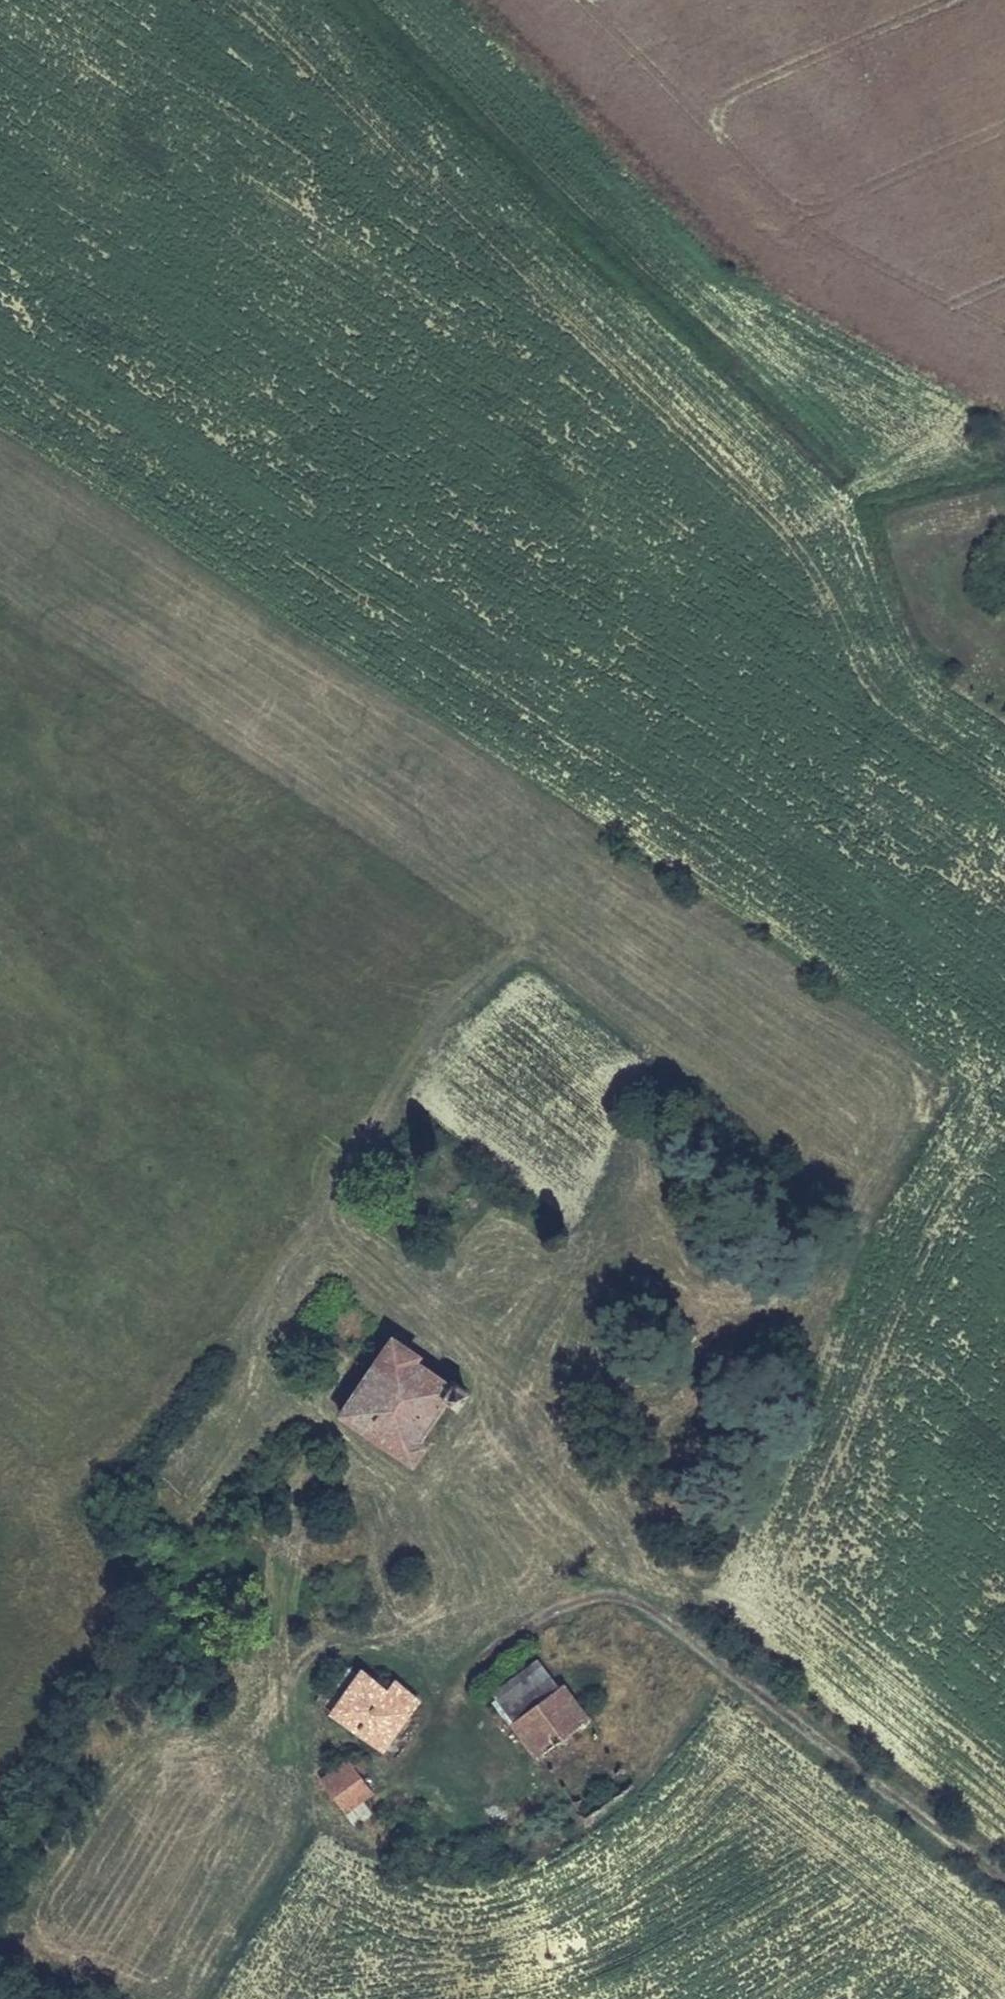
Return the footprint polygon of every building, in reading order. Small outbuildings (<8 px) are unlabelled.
[(424,1348),(391,1326),(380,1343),(366,1365),(337,1409),(413,1463),(429,1440),(422,1435),(447,1397),(459,1404),(472,1384),(458,1372),(451,1374),(421,1353),(424,1348)] [(560,1682),(539,1655),(493,1691),(539,1757),(594,1720),(565,1679),(560,1682)] [(387,1682),(361,1661),(325,1710),(385,1752),(423,1698),(395,1674),(387,1682)] [(356,1827),(374,1813),(365,1800),(374,1792),(349,1757),(320,1777),(356,1827)]
